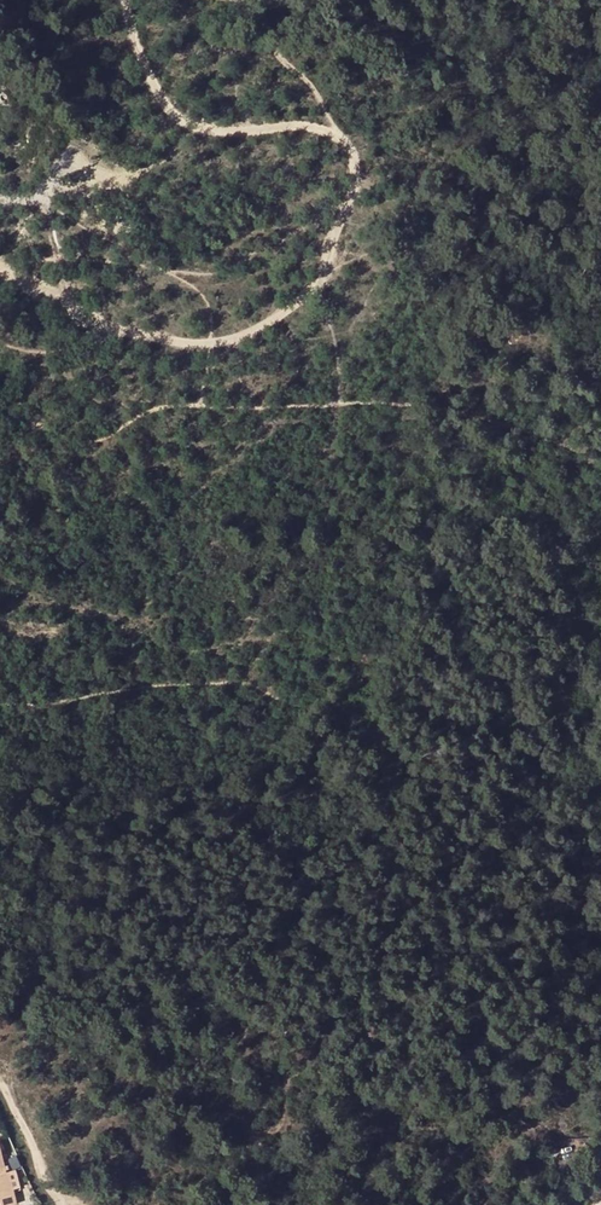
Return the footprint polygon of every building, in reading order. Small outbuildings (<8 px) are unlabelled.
[(0,1173),(0,1204),(15,1204),(16,1204),(13,1189),(20,1188),(16,1169),(8,1171),(6,1172),(0,1173)]
